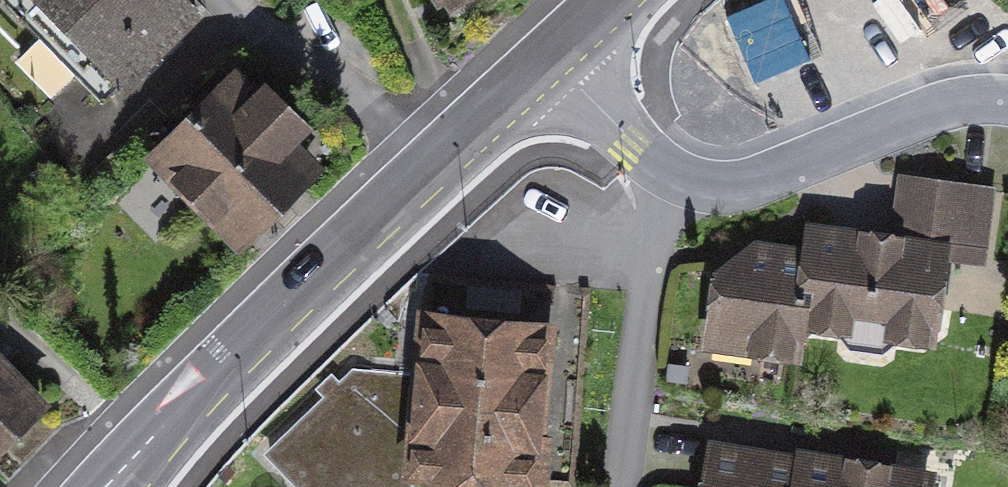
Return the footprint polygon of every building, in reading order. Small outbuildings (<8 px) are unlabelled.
[(186,0),(37,0),(122,87),(199,13),(186,0)] [(254,81),(234,62),(144,154),(235,243),(318,158),(291,132),(309,114),(264,71),(254,81)] [(808,252),(798,328),(924,345),(936,248),(968,252),(975,193),(907,184),(899,239),(812,228),(808,252)] [(751,245),(718,271),(708,347),(794,359),(798,328),(808,252),(751,245)] [(409,473),(443,475),(443,486),(453,486),(494,486),(495,478),(549,481),(552,425),(547,425),(553,317),(420,309),(416,374),(409,473)] [(42,412),(0,366),(0,450),(42,412)] [(409,473),(416,374),(351,367),(339,380),(329,371),(316,386),(323,395),(267,450),(304,486),(410,486),(409,473)] [(802,462),(713,446),(706,486),(797,486),(802,462)] [(927,476),(803,454),(802,462),(797,486),(925,486),(927,476)]
